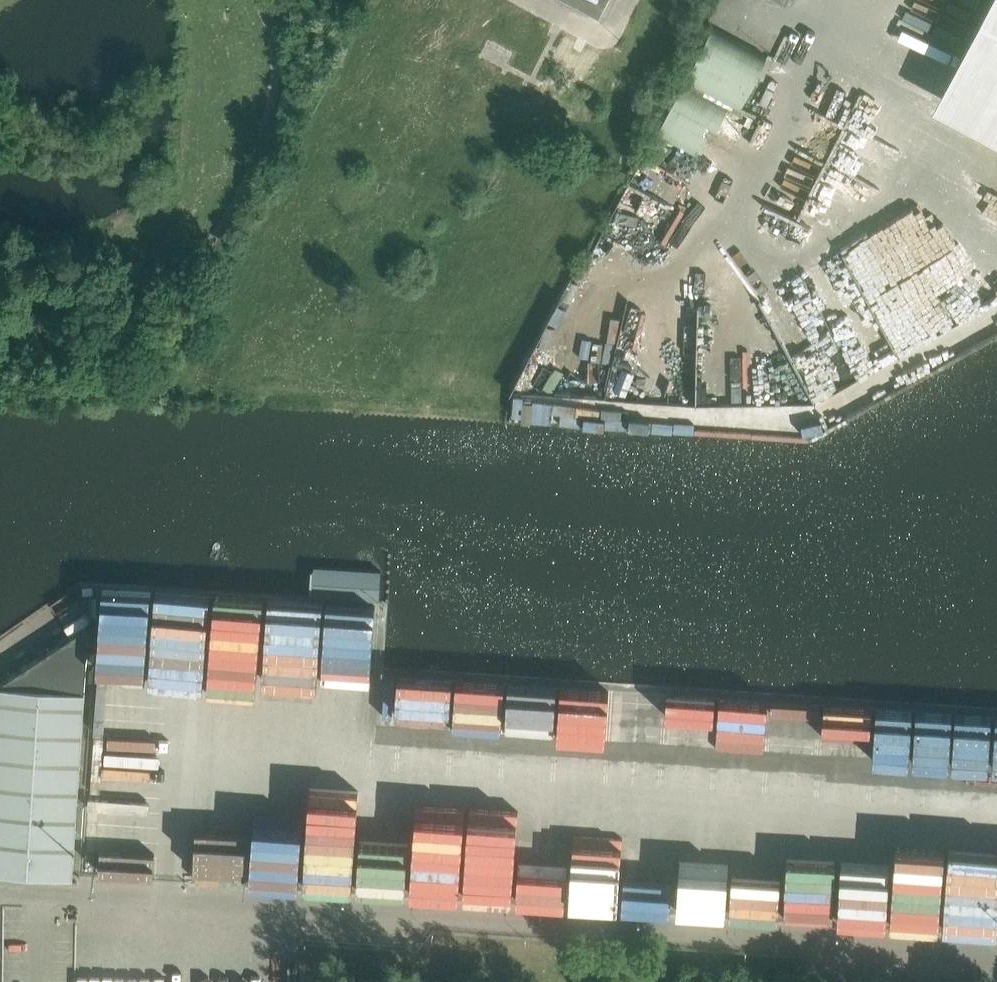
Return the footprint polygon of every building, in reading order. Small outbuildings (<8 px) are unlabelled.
[(599,15),(607,0),(571,0),(599,15)] [(933,104),(996,138),(996,0),(988,0),(933,104)] [(766,56),(712,26),(656,133),(712,162),(766,56)] [(116,596),(114,654),(186,656),(187,598),(116,596)] [(0,681),(0,870),(73,875),(89,623),(0,681)] [(423,688),(434,688),(433,709),(454,710),(455,701),(466,701),(467,679),(423,676),(423,688)] [(288,884),(512,897),(516,827),(450,823),(447,866),(406,864),(408,823),(381,821),(380,827),(291,822),(288,884)] [(517,902),(671,908),(673,838),(610,836),(610,831),(559,829),(556,893),(517,891),(517,902)] [(779,919),(983,927),(985,879),(933,877),(932,897),(887,896),(889,850),(825,847),(823,898),(780,896),(779,919)] [(746,911),(747,881),(719,880),(718,910),(746,911)]
